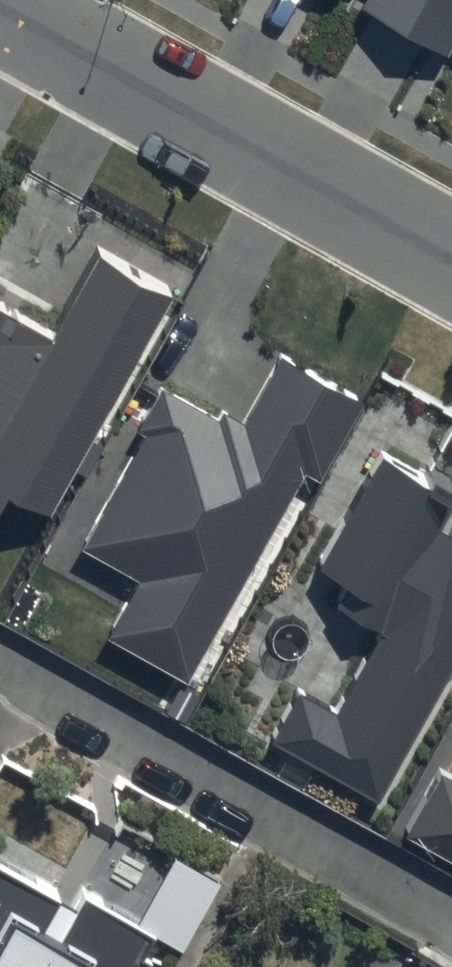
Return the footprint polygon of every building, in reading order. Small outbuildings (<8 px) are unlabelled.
[(362,10),(449,58),(451,54),(451,0),(368,0),(362,10)] [(97,243),(51,325),(0,297),(0,518),(13,495),(49,515),(177,287),(97,243)] [(363,400),(282,354),(242,424),(226,415),(222,424),(170,394),(81,550),(141,583),(108,640),(188,685),(306,476),(317,482),(363,400)] [(374,448),(310,564),(348,585),(336,606),(380,631),(335,712),(300,693),(274,741),(379,799),(451,668),(451,527),(449,525),(451,520),(451,491),(374,448)] [(443,771),(407,834),(451,859),(451,776),(443,771)] [(224,871),(181,847),(141,919),(0,841),(0,952),(2,954),(0,958),(0,966),(171,966),(224,871)]
